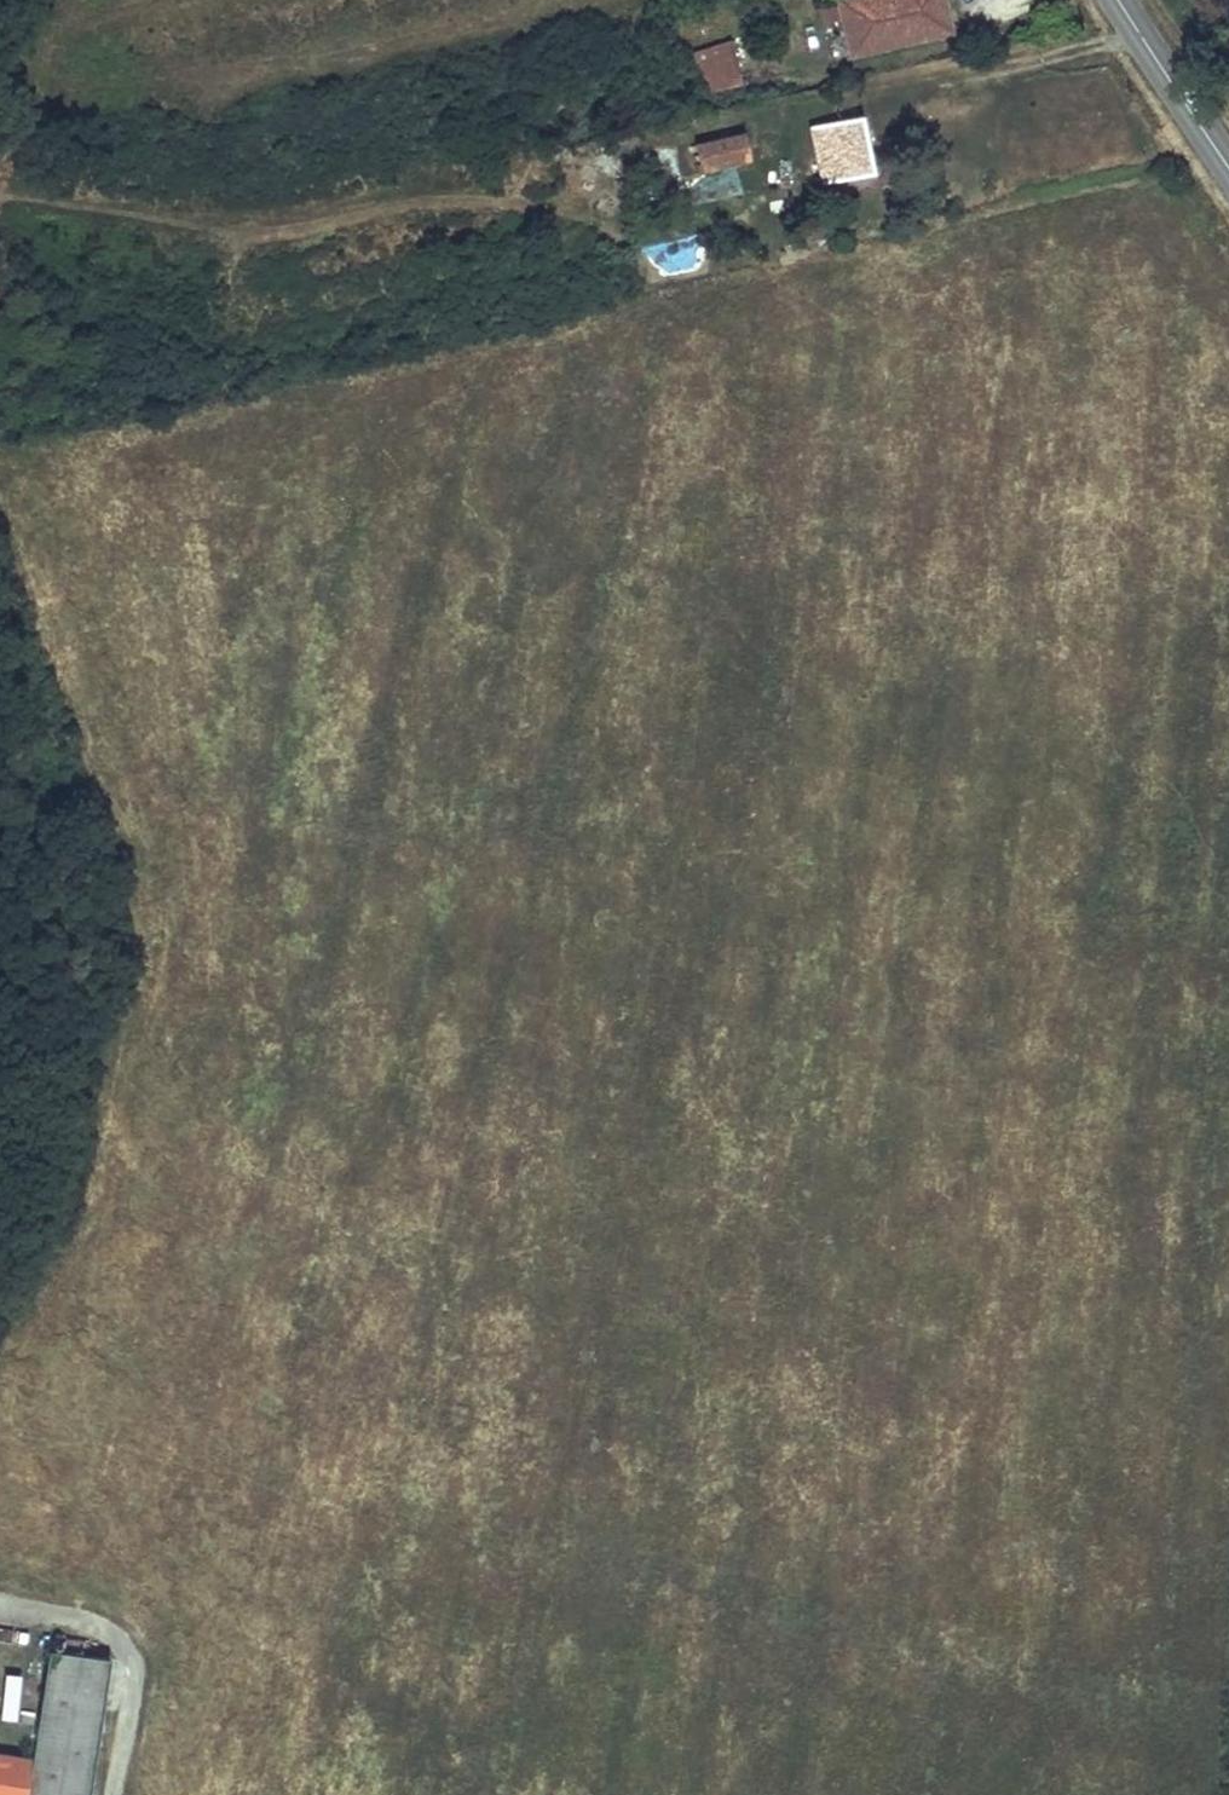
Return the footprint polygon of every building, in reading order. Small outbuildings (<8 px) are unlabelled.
[(840,1),(853,55),(953,34),(944,0),(847,0),(840,1)] [(708,92),(743,85),(731,32),(686,43),(694,77),(704,75),(708,92)] [(694,77),(684,79),(691,113),(746,101),(743,85),(708,92),(704,75),(694,77)] [(864,119),(813,128),(825,182),(876,174),(864,119)] [(746,135),(696,145),(702,172),(752,160),(746,135)] [(111,1661),(51,1650),(31,1761),(0,1755),(0,1794),(90,1794),(111,1661)]
